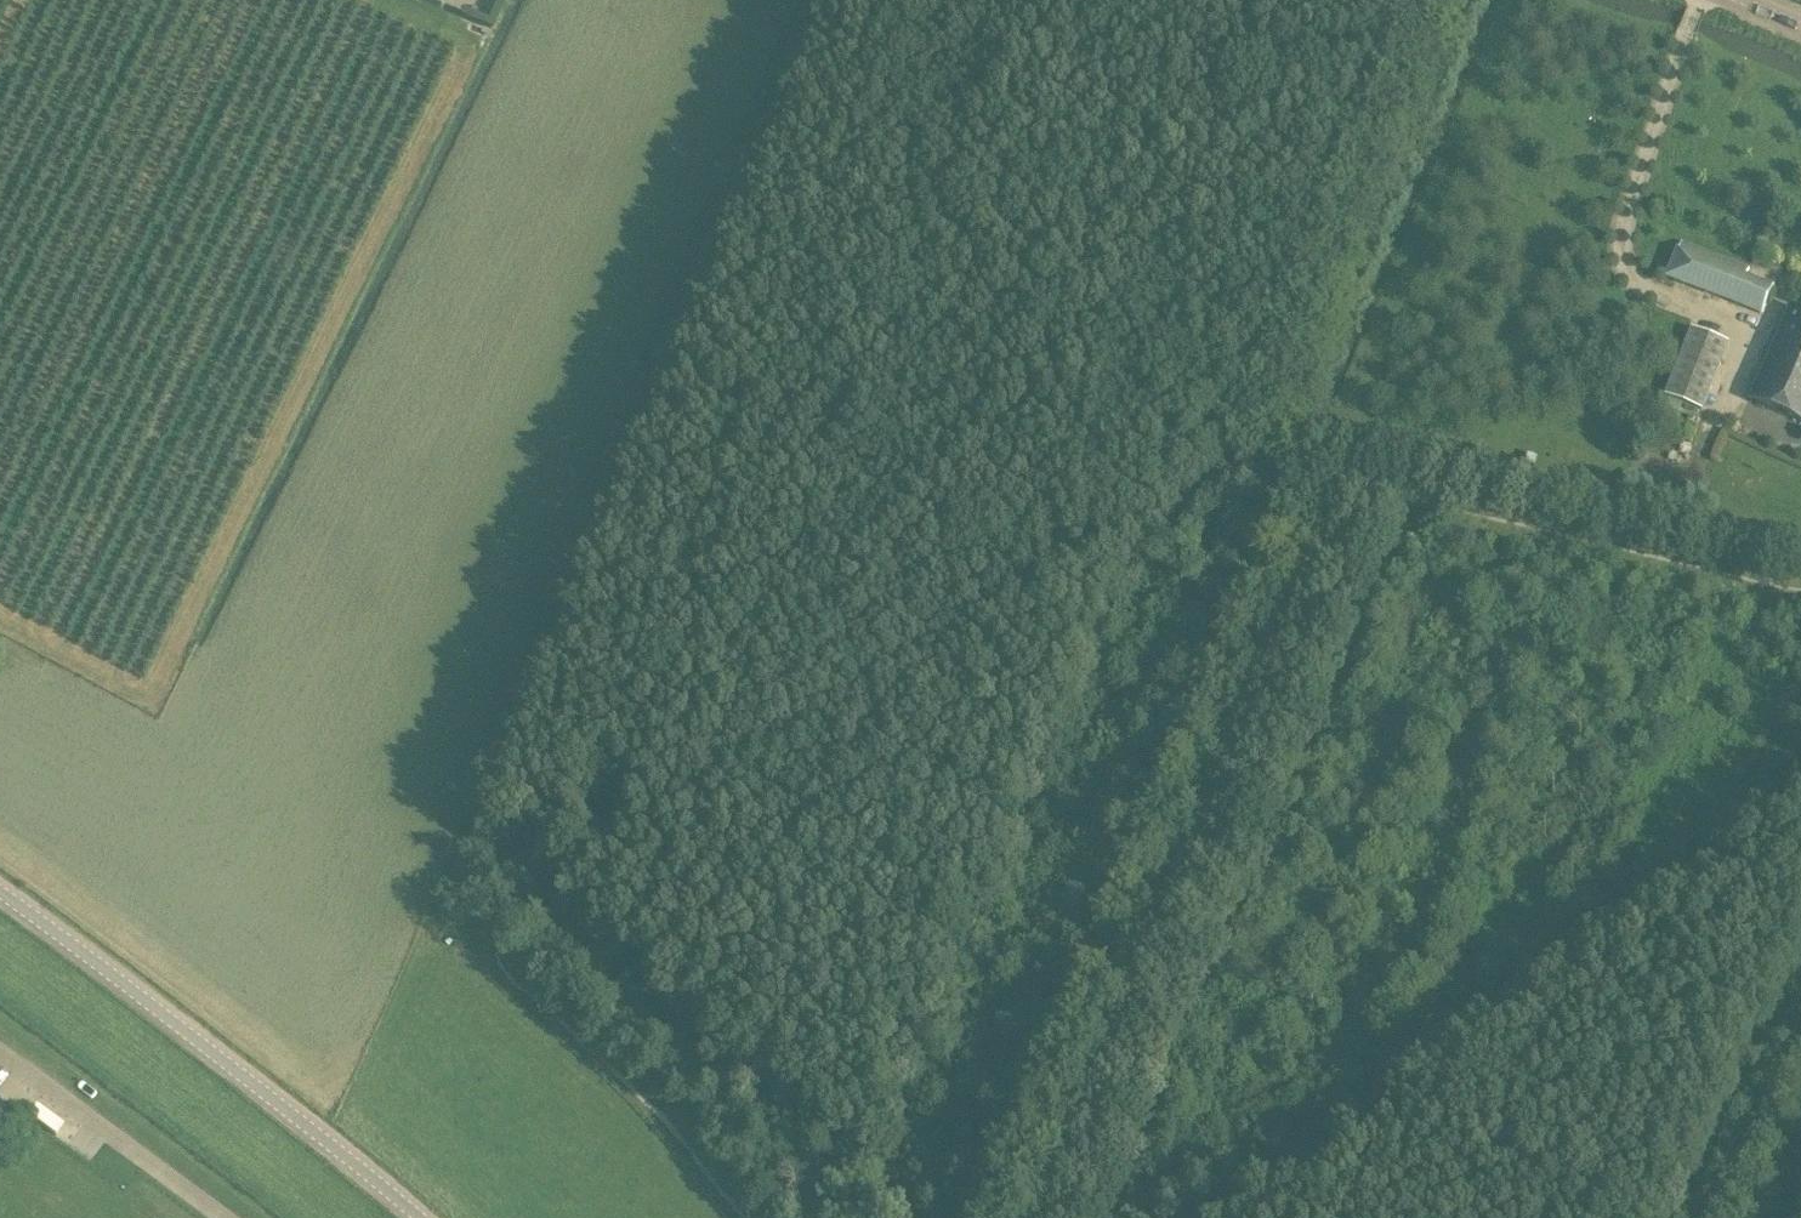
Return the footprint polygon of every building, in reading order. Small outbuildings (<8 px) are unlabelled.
[(1681,243),(1669,277),(1764,312),(1774,285),(1746,275),(1749,268),(1681,243)] [(1793,305),(1753,396),(1800,417),(1800,308),(1793,305)] [(1732,340),(1694,326),(1669,394),(1706,408),(1732,340)] [(1520,473),(1531,477),(1539,455),(1527,451),(1520,473)] [(63,1121),(37,1102),(28,1113),(54,1133),(63,1121)]
